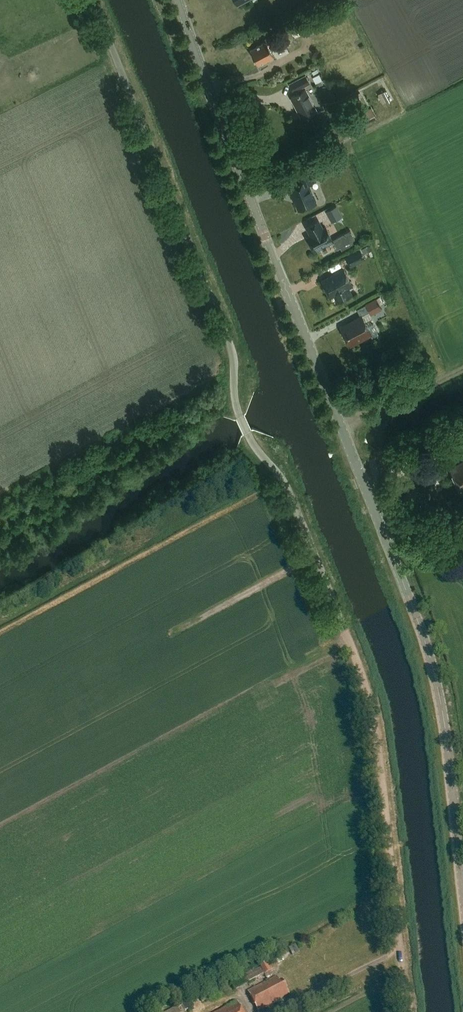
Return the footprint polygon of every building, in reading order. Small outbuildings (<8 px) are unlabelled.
[(265,40),(266,41),(250,50),(258,65),(274,56),(269,46),(277,42),(274,35),(265,40)] [(320,70),(313,73),(317,83),(324,80),(320,70)] [(291,97),(302,119),(317,111),(306,90),(302,92),(301,88),(309,83),(306,76),(290,84),(294,92),(295,91),(296,95),(291,97)] [(391,101),(385,91),(378,95),(383,104),(387,102),(387,103),(391,101)] [(358,94),(340,103),(345,112),(362,103),(360,99),(363,97),(361,93),(358,95),(358,94)] [(372,109),(355,117),(360,126),(377,118),(372,109)] [(300,184),(288,189),(291,198),(294,197),(299,210),(316,204),(308,184),(316,181),(311,168),(296,174),(300,184)] [(337,206),(326,212),(332,222),(343,216),(337,206)] [(318,221),(307,227),(312,236),(307,238),(314,251),(333,241),(332,239),(326,228),(323,229),(318,221)] [(332,239),(333,241),(338,249),(355,240),(349,230),(332,239)] [(360,249),(345,257),(350,267),(365,258),(360,249)] [(344,270),(322,282),(330,297),(335,294),(339,301),(351,295),(347,288),(352,285),(344,270)] [(379,307),(375,299),(367,303),(371,311),(379,307)] [(361,317),(341,328),(351,345),(352,344),(353,345),(361,341),(361,340),(371,334),(361,317)] [(449,468),(462,495),(462,494),(462,462),(449,468)] [(235,990),(264,975),(264,976),(271,972),(267,964),(261,968),(252,973),(251,969),(230,980),(235,990)] [(277,977),(247,992),(258,1011),(282,999),(282,998),(289,994),(283,981),(280,982),(277,977)] [(218,1011),(242,1011),(237,1002),(218,1011)]
